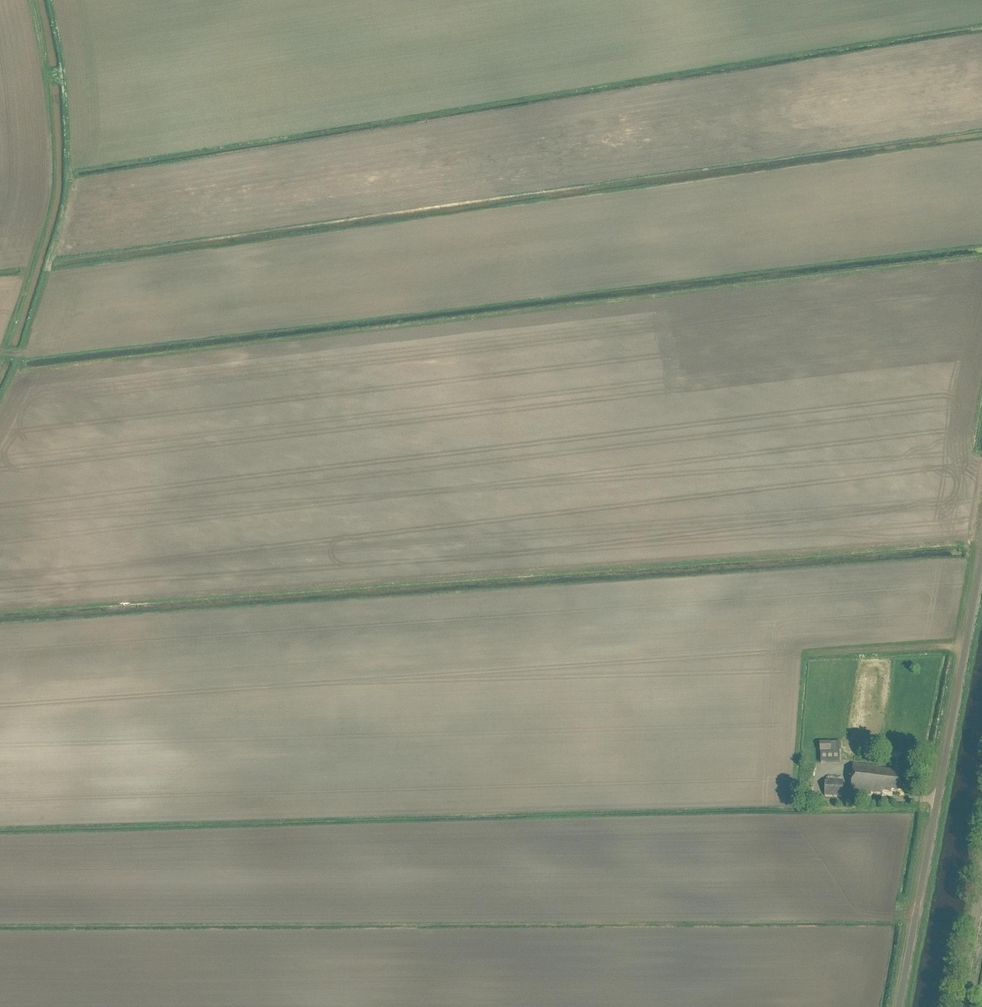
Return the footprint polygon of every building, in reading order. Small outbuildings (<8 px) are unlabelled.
[(831,743),(820,743),(820,752),(831,752),(831,743)] [(881,770),(881,768),(854,765),(851,793),(872,795),(872,793),(882,794),(883,792),(892,793),(892,791),(903,792),(905,774),(894,773),(894,771),(881,770)] [(844,781),(825,780),(824,796),(843,797),(844,781)]
